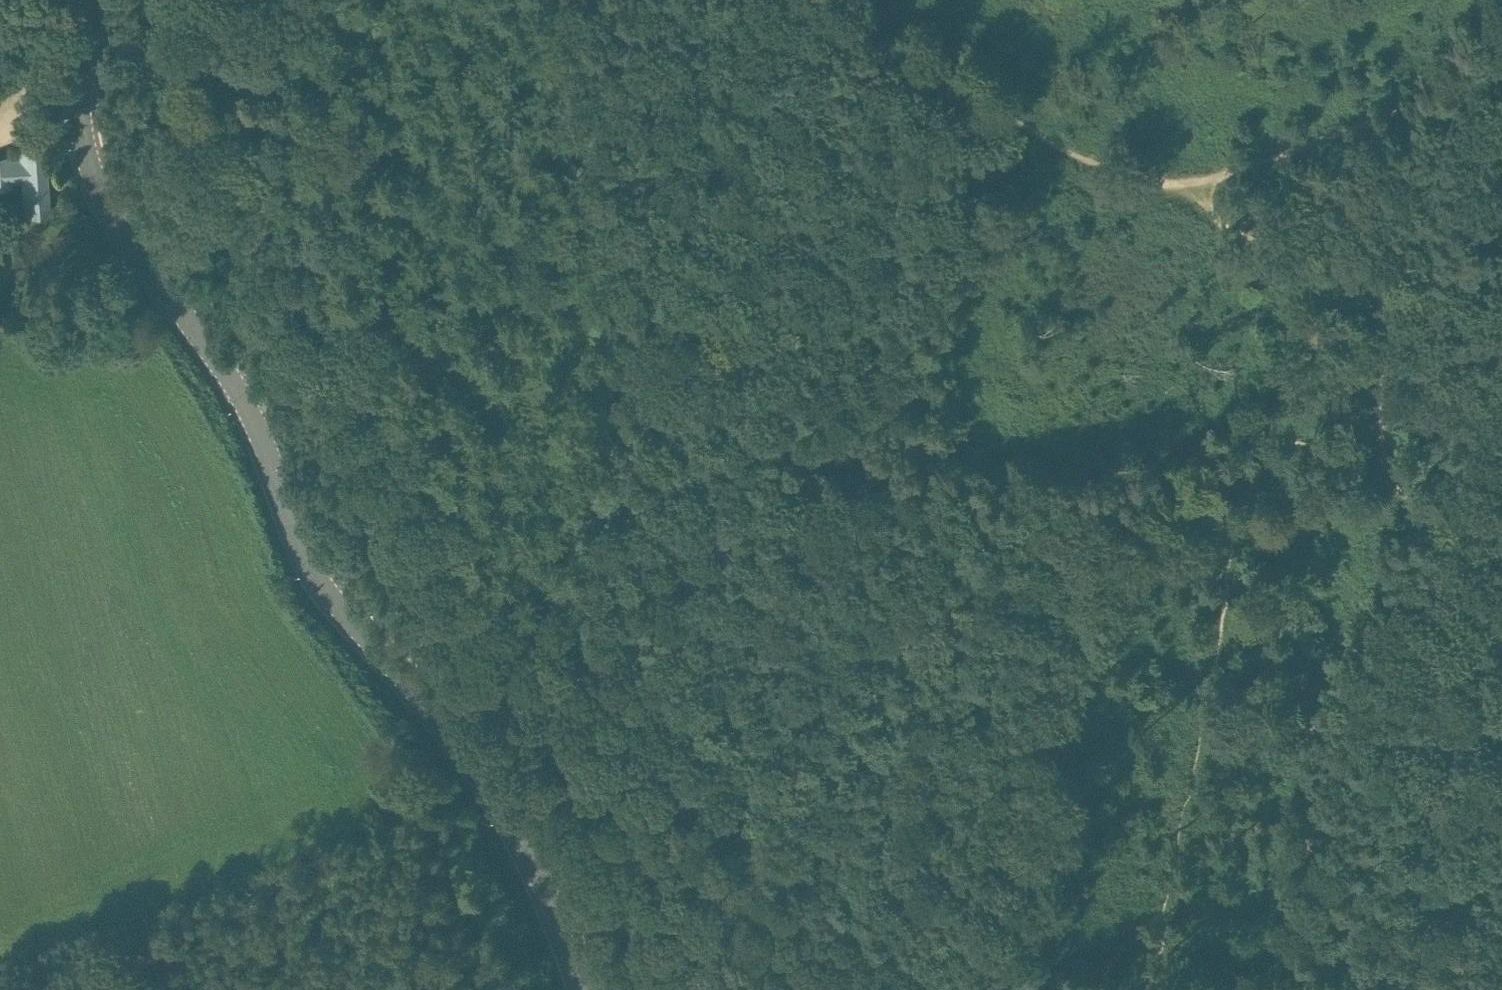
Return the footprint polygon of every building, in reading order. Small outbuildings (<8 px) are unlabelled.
[(37,145),(13,145),(13,161),(1,161),(1,157),(0,157),(0,185),(1,185),(1,181),(13,181),(13,210),(37,210),(37,145)]
